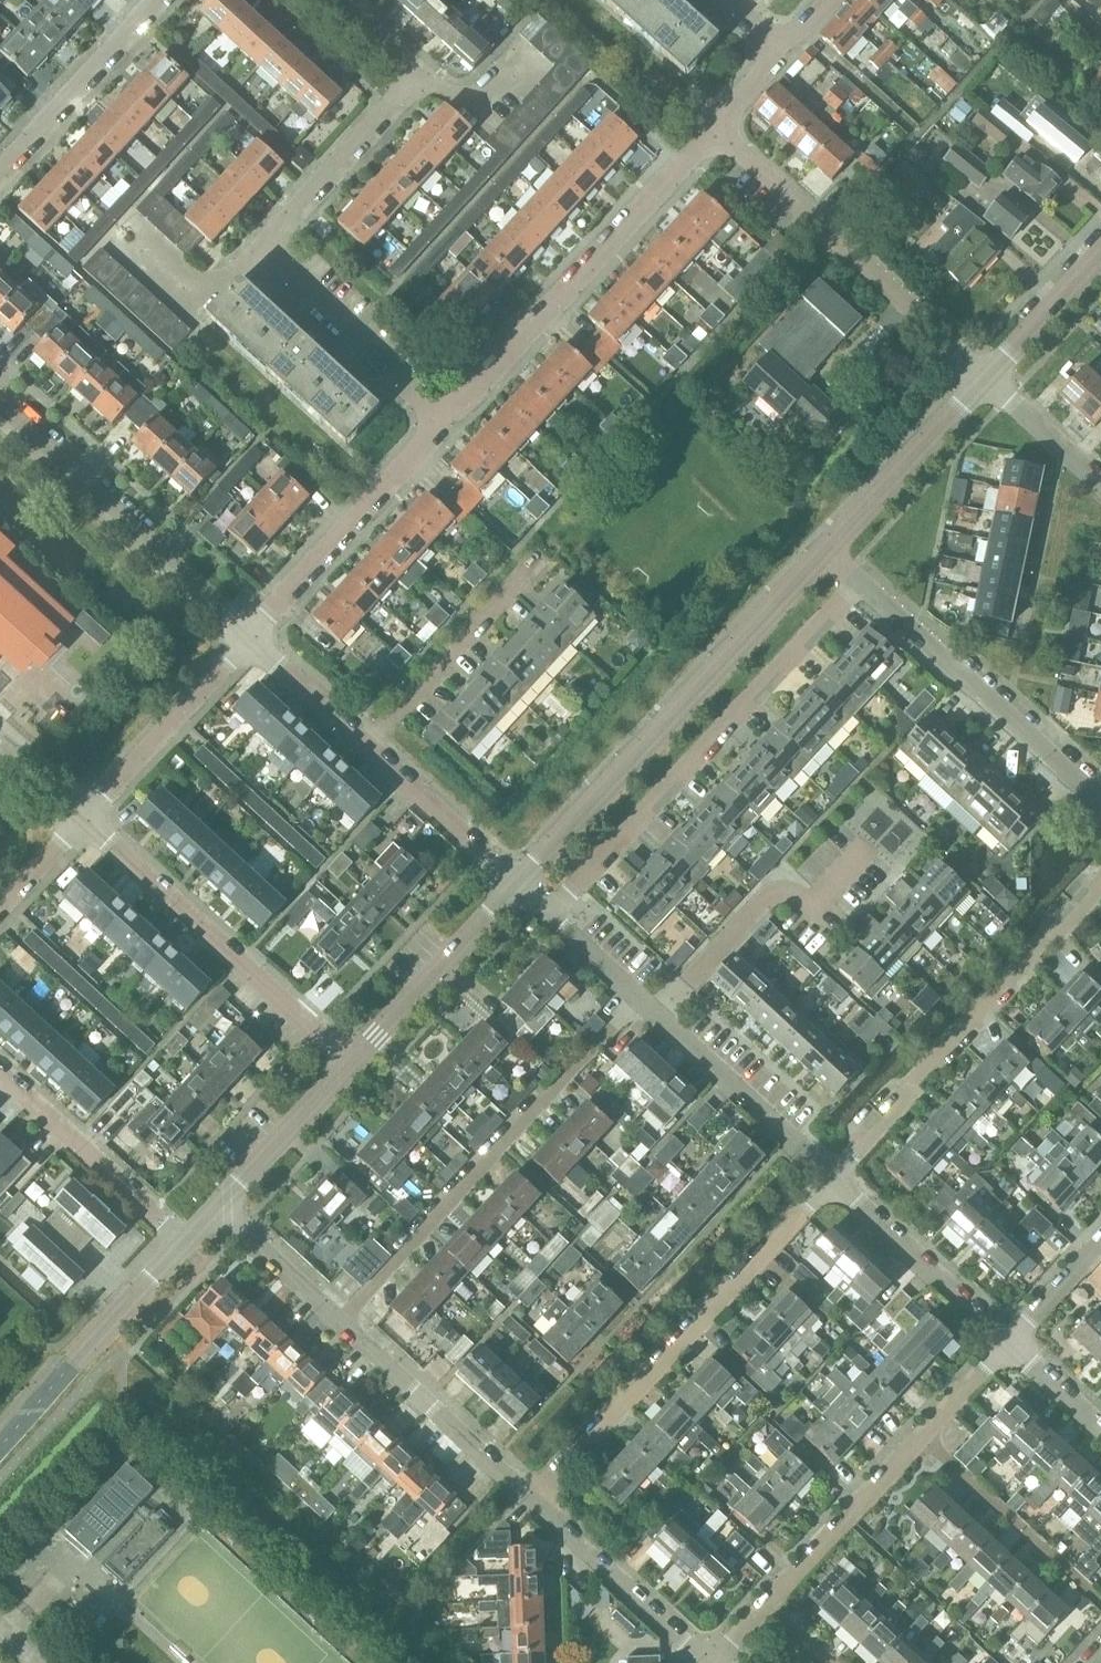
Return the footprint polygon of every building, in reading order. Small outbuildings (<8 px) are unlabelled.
[(66,38),(84,18),(64,0),(48,0),(37,12),(66,38)] [(84,18),(101,0),(64,0),(84,18)] [(245,6),(238,0),(215,0),(201,15),(220,33),(245,6)] [(416,17),(431,0),(397,0),(416,17)] [(455,12),(441,0),(431,0),(416,17),(434,35),(455,12)] [(517,8),(508,0),(502,0),(498,4),(510,15),(517,8)] [(719,38),(677,0),(605,0),(687,75),(720,39),(719,38)] [(866,0),(854,0),(840,14),(863,35),(869,28),(881,14),(866,0)] [(907,0),(866,0),(881,14),(891,4),(916,27),(926,17),(907,0)] [(1054,0),(1051,0),(1043,8),(1051,16),(1061,6),(1054,0)] [(1097,10),(1100,5),(1100,0),(1090,0),(1088,2),(1097,10)] [(245,6),(220,33),(240,51),(264,24),(245,6)] [(1034,19),(1042,26),(1051,16),(1043,8),(1034,19)] [(18,32),(47,58),(66,38),(37,12),(18,32)] [(455,12),(434,35),(454,53),(474,30),(455,12)] [(821,36),(843,56),(863,35),(840,14),(821,36)] [(551,27),(539,16),(521,35),(533,46),(551,27)] [(264,24),(240,51),(259,68),(283,42),(264,24)] [(533,46),(544,57),(562,37),(551,27),(533,46)] [(473,70),(493,48),(474,30),(454,53),(473,70)] [(4,73),(13,63),(29,78),(47,58),(18,32),(2,50),(0,49),(0,69),(4,73)] [(556,67),(574,48),(562,37),(544,57),(556,67)] [(885,42),(879,50),(888,58),(897,48),(888,40),(885,42)] [(170,50),(189,67),(197,59),(177,42),(170,50)] [(283,42),(259,68),(278,86),(303,59),(283,42)] [(812,46),(799,60),(806,67),(819,53),(812,46)] [(574,48),(556,67),(575,85),(593,66),(574,48)] [(888,58),(879,50),(868,61),(878,69),(888,58)] [(145,75),(171,99),(189,79),(163,55),(145,75)] [(197,59),(189,67),(209,85),(216,77),(197,59)] [(303,59),(278,86),(298,104),(322,77),(303,59)] [(575,85),(556,67),(547,77),(567,94),(575,85)] [(1093,83),(1100,91),(1100,74),(1093,83)] [(171,99),(145,75),(127,94),(154,118),(171,99)] [(844,76),(823,100),(829,106),(851,83),(844,76)] [(216,77),(209,85),(228,103),(235,95),(216,77)] [(299,120),(307,112),(318,122),(342,95),(322,77),(298,104),(291,112),(299,120)] [(567,94),(547,77),(539,86),(558,104),(567,94)] [(851,83),(829,106),(835,112),(857,89),(851,83)] [(11,97),(0,86),(0,109),(11,97)] [(558,104),(539,86),(530,95),(549,113),(558,104)] [(776,86),(755,109),(774,127),(796,104),(776,86)] [(564,108),(572,116),(590,96),(582,89),(564,108)] [(154,118),(127,94),(110,114),(136,138),(154,118)] [(235,95),(228,103),(247,121),(254,113),(235,95)] [(530,95),(521,105),(540,123),(549,113),(530,95)] [(220,109),(211,100),(193,120),(202,129),(220,109)] [(1027,144),(1037,131),(1077,164),(1090,148),(1064,127),(1068,122),(1044,103),(1035,115),(1027,109),(1021,117),(1003,102),(992,116),(1027,144)] [(796,104),(774,127),(794,145),(815,122),(796,104)] [(540,123),(521,105),(512,114),(532,132),(540,123)] [(472,130),(446,106),(428,126),(454,150),(472,130)] [(546,128),(554,135),(572,116),(564,108),(546,128)] [(974,126),(1000,147),(1011,133),(985,112),(974,126)] [(254,113),(247,121),(266,138),(274,130),(254,113)] [(136,138),(110,114),(92,133),(118,157),(136,138)] [(208,133),(216,140),(234,121),(226,114),(208,133)] [(532,132),(512,114),(504,124),(523,141),(532,132)] [(593,135),(619,159),(638,139),(611,115),(593,135)] [(175,139),(185,148),(202,129),(193,120),(175,139)] [(834,139),(823,129),(815,122),(794,145),(813,162),(834,139)] [(523,141),(504,124),(495,133),(514,151),(523,141)] [(411,145),(436,169),(454,150),(428,126),(411,145)] [(528,147),(536,155),(554,135),(546,128),(528,147)] [(286,156),(294,148),(274,130),(266,138),(286,156)] [(118,157),(92,133),(74,152),(101,177),(118,157)] [(190,153),(198,160),(216,140),(208,133),(190,153)] [(514,151),(495,133),(486,142),(497,152),(506,160),(514,151)] [(575,154),(602,178),(619,159),(593,135),(575,154)] [(234,154),(240,159),(239,161),(266,185),(284,165),(257,141),(254,144),(248,138),(234,154)] [(157,158),(167,167),(185,148),(175,139),(157,158)] [(834,139),(813,162),(832,180),(854,157),(834,139)] [(874,144),(857,162),(872,175),(888,157),(874,144)] [(393,165),(419,188),(436,169),(411,145),(393,165)] [(991,173),(957,146),(944,162),(978,189),(991,173)] [(301,172),(314,159),(301,147),(289,160),(301,172)] [(510,167),(518,174),(536,155),(528,147),(510,167)] [(101,177),(74,152),(57,172),(83,196),(101,177)] [(479,172),(488,180),(506,160),(497,152),(479,172)] [(172,172),(180,180),(198,160),(190,153),(172,172)] [(558,174),(584,198),(602,178),(575,154),(558,174)] [(1041,207),(1061,184),(1038,165),(1036,167),(1023,156),(1006,177),(1023,191),(1022,191),(1041,207)] [(140,177),(149,186),(167,167),(157,158),(140,177)] [(221,180),(248,205),(266,185),(239,161),(221,180)] [(892,177),(914,197),(927,182),(906,162),(892,177)] [(375,184),(401,208),(419,188),(393,165),(375,184)] [(493,186),(501,193),(518,174),(510,167),(493,186)] [(83,196),(57,172),(39,191),(66,215),(83,196)] [(155,192),(162,199),(180,180),(172,172),(155,192)] [(461,192),(470,200),(488,180),(479,172),(461,192)] [(540,193),(566,217),(584,198),(558,174),(540,193)] [(122,197),(132,206),(149,186),(140,177),(122,197)] [(203,200),(230,225),(248,205),(221,180),(203,200)] [(357,203),(383,227),(401,208),(375,184),(357,203)] [(475,205),(483,213),(501,193),(493,186),(475,205)] [(66,215),(39,191),(21,211),(48,235),(66,215)] [(138,210),(148,219),(164,201),(162,199),(155,192),(138,210)] [(443,211),(452,219),(470,200),(461,192),(443,211)] [(522,213),(548,237),(566,217),(540,193),(522,213)] [(1011,239),(1031,216),(1005,194),(986,217),(1011,239)] [(730,220),(703,195),(683,215),(719,249),(727,240),(718,232),(730,220)] [(104,216),(114,225),(132,206),(122,197),(104,216)] [(203,200),(185,220),(194,228),(204,237),(203,238),(211,245),(230,225),(203,200)] [(174,210),(164,201),(148,219),(158,228),(174,210)] [(383,227),(357,203),(339,223),(365,247),(383,227)] [(928,253),(942,267),(965,288),(997,254),(976,233),(985,224),(959,204),(940,224),(949,232),(937,243),(928,253)] [(457,225),(465,232),(483,213),(475,205),(457,225)] [(185,220),(174,210),(158,228),(167,237),(185,220)] [(426,231),(434,239),(452,219),(443,211),(426,231)] [(504,232),(531,256),(548,237),(522,213),(504,232)] [(665,236),(692,261),(700,269),(719,249),(683,215),(665,236)] [(87,235),(96,244),(114,225),(104,216),(87,235)] [(28,242),(35,235),(15,217),(8,224),(28,242)] [(194,228),(185,220),(167,237),(177,246),(194,228)] [(439,244),(447,252),(465,232),(457,225),(439,244)] [(204,237),(194,228),(177,246),(187,255),(203,238),(204,237)] [(408,250),(417,259),(434,239),(426,231),(408,250)] [(487,251),(513,276),(531,256),(504,232),(487,251)] [(777,234),(762,250),(743,271),(756,283),(776,262),(782,267),(796,252),(777,234)] [(35,235),(28,242),(46,258),(49,256),(51,258),(54,255),(53,253),(54,253),(35,235)] [(69,255),(78,264),(96,244),(87,235),(69,255)] [(692,261),(665,236),(646,256),(673,281),(692,261)] [(422,264),(430,271),(447,252),(439,244),(422,264)] [(111,258),(101,249),(83,269),(93,278),(111,258)] [(398,278),(416,259),(417,259),(408,250),(390,270),(398,278)] [(469,271),(495,295),(513,276),(487,251),(469,271)] [(49,256),(46,258),(67,278),(74,271),(54,253),(53,253),(54,255),(51,258),(49,256)] [(673,281),(646,256),(627,277),(654,302),(673,281)] [(103,287),(121,267),(111,258),(93,278),(103,287)] [(412,291),(429,271),(430,271),(422,264),(404,284),(412,291)] [(113,296),(132,276),(121,267),(103,287),(113,296)] [(451,290),(477,314),(495,295),(469,271),(451,290)] [(738,304),(756,283),(743,271),(733,282),(727,276),(718,286),(738,304)] [(1,273),(0,272),(0,273),(0,311),(19,290),(20,290),(26,283),(16,274),(10,281),(1,273)] [(123,306),(142,286),(132,276),(113,296),(123,306)] [(654,302),(627,277),(608,297),(635,322),(654,302)] [(347,444),(380,408),(240,280),(207,316),(347,444)] [(819,280),(802,299),(760,345),(769,353),(742,382),(782,419),(798,402),(813,415),(806,422),(824,439),(843,418),(826,403),(824,404),(809,390),(810,389),(804,383),(863,319),(819,280)] [(133,315),(152,295),(142,286),(123,306),(133,315)] [(94,289),(86,297),(108,317),(111,313),(108,311),(113,306),(94,289)] [(53,312),(42,303),(38,307),(20,290),(19,290),(0,311),(0,321),(15,334),(25,323),(35,332),(53,312)] [(477,314),(451,290),(433,310),(459,334),(477,314)] [(143,324),(162,304),(152,295),(133,315),(143,324)] [(635,322),(608,297),(589,318),(600,329),(588,341),(609,361),(621,348),(616,343),(635,322)] [(153,333),(172,313),(162,304),(143,324),(153,333)] [(125,333),(133,324),(113,306),(108,311),(111,313),(108,317),(125,333)] [(53,312),(35,332),(45,342),(34,353),(54,371),(88,334),(58,307),(53,313),(53,312)] [(724,318),(712,307),(706,313),(718,324),(724,318)] [(163,342),(182,323),(172,313),(153,333),(163,342)] [(700,319),(712,331),(718,324),(706,313),(700,319)] [(173,352),(192,332),(182,323),(163,342),(173,352)] [(133,324),(125,333),(146,352),(149,349),(146,346),(151,341),(133,324)] [(88,334),(54,371),(74,389),(98,362),(99,362),(108,353),(88,334)] [(156,361),(164,353),(151,341),(146,346),(149,349),(146,352),(156,361)] [(546,365),(573,390),(592,369),(597,374),(609,361),(588,341),(577,354),(565,344),(546,365)] [(686,359),(674,348),(668,354),(680,366),(686,359)] [(662,361),(674,372),(680,366),(668,354),(662,361)] [(109,372),(99,362),(98,362),(74,389),(93,407),(127,370),(118,362),(109,372)] [(573,390),(546,365),(527,385),(554,410),(573,390)] [(1100,382),(1085,367),(1060,394),(1076,409),(1100,382)] [(127,370),(93,407),(113,425),(124,414),(134,423),(151,404),(140,394),(146,388),(127,370)] [(192,378),(184,387),(204,405),(212,396),(192,378)] [(1076,409),(1094,427),(1100,420),(1100,382),(1076,409)] [(554,410),(527,385),(508,406),(535,431),(554,410)] [(212,396),(204,405),(222,421),(225,419),(228,421),(231,417),(230,416),(232,415),(212,396)] [(157,398),(151,404),(134,423),(142,431),(132,443),(152,461),(178,433),(159,416),(167,407),(157,398)] [(535,431),(508,406),(490,426),(517,451),(535,431)] [(243,441),(251,432),(232,415),(230,416),(231,417),(228,421),(225,419),(222,421),(243,441)] [(624,427),(612,415),(606,421),(618,433),(624,427)] [(600,428),(612,439),(618,433),(606,421),(600,428)] [(185,425),(178,433),(152,461),(172,479),(198,452),(196,450),(189,444),(197,436),(185,425)] [(517,451),(490,426),(471,447),(498,471),(517,451)] [(198,452),(172,479),(191,497),(223,462),(202,444),(196,450),(198,452)] [(239,473),(244,477),(264,455),(255,447),(238,466),(242,470),(239,473)] [(498,471),(471,447),(452,467),(463,478),(451,491),(471,510),(483,497),(479,492),(498,471)] [(587,467),(574,456),(568,462),(581,474),(587,467)] [(263,492),(291,518),(309,498),(297,486),(306,476),(286,457),(276,467),(281,472),(263,492)] [(562,469),(575,480),(581,474),(568,462),(562,469)] [(1000,489),(1037,497),(1042,471),(1006,463),(1000,489)] [(218,487),(227,495),(244,477),(239,473),(242,470),(238,466),(218,487)] [(231,499),(227,495),(218,487),(201,506),(214,518),(231,499)] [(1037,497),(1000,489),(995,514),(1031,522),(1037,497)] [(409,515),(436,540),(454,519),(459,523),(471,510),(451,491),(439,504),(428,494),(409,515)] [(291,518),(263,492),(245,512),(272,538),(291,518)] [(549,509),(536,497),(530,503),(543,515),(549,509)] [(524,510),(537,521),(543,515),(530,503),(524,510)] [(272,538),(245,512),(244,513),(239,509),(234,515),(238,519),(227,530),(255,556),(272,538)] [(1031,522),(995,514),(990,539),(1026,547),(1031,522)] [(209,515),(198,527),(218,545),(229,534),(209,515)] [(436,540),(409,515),(390,535),(417,560),(436,540)] [(417,560),(390,535),(371,556),(398,581),(417,560)] [(70,620),(2,558),(11,547),(0,537),(0,652),(1,651),(24,672),(71,621),(70,620)] [(1026,547),(990,539),(985,564),(1021,572),(1026,547)] [(398,581),(371,556),(352,576),(379,601),(398,581)] [(1021,572),(985,564),(979,589),(1016,597),(1021,572)] [(486,576),(474,565),(468,571),(481,583),(486,576)] [(462,578),(475,589),(481,583),(468,571),(462,578)] [(379,601),(352,576),(333,597),(360,622),(379,601)] [(533,610),(570,645),(596,616),(563,586),(550,600),(546,597),(533,610)] [(1076,588),(1071,608),(1087,611),(1091,592),(1076,588)] [(1016,597),(979,589),(974,615),(1010,623),(1016,597)] [(314,618),(341,643),(360,622),(333,597),(314,618)] [(448,618),(436,606),(430,613),(442,624),(448,618)] [(570,645),(533,610),(521,624),(525,627),(512,641),(545,672),(570,645)] [(442,624),(430,613),(424,619),(437,631),(442,624)] [(845,658),(878,689),(904,661),(867,627),(854,641),(857,645),(845,658)] [(520,699),(545,672),(512,641),(499,655),(495,652),(483,665),(520,699)] [(392,652),(405,665),(411,659),(398,646),(392,652)] [(405,665),(392,652),(387,658),(400,671),(405,665)] [(878,689),(845,658),(832,672),(828,669),(815,682),(852,717),(878,689)] [(520,699),(483,665),(470,679),(474,682),(462,696),(495,727),(520,699)] [(852,717),(815,682),(803,695),(807,699),(794,713),(827,744),(852,717)] [(1070,710),(1073,686),(1059,684),(1056,708),(1070,710)] [(257,730),(280,705),(259,686),(237,710),(257,730)] [(905,710),(917,720),(937,697),(926,686),(905,710)] [(495,727),(462,696),(449,710),(445,706),(432,720),(469,755),(495,727)] [(278,748),(300,724),(280,705),(257,730),(278,748)] [(926,775),(928,772),(957,742),(943,729),(946,725),(932,712),(898,749),(926,775)] [(827,744),(794,713),(781,727),(777,723),(765,736),(802,771),(827,744)] [(298,767),(321,743),(300,724),(278,748),(298,767)] [(442,736),(432,726),(422,737),(432,746),(442,736)] [(802,771),(765,736),(752,750),(756,753),(743,767),(772,795),(773,794),(788,778),(792,781),(802,771)] [(928,772),(926,775),(953,800),(987,764),(974,751),(970,755),(957,742),(928,772)] [(318,786),(341,761),(321,743),(298,767),(318,786)] [(203,746),(199,750),(220,770),(224,765),(203,746)] [(195,755),(216,774),(220,770),(199,750),(195,755)] [(339,805),(361,780),(341,761),(318,786),(339,805)] [(987,764),(953,800),(980,826),(981,825),(1011,793),(997,780),(1001,776),(987,764)] [(224,765),(220,770),(241,788),(245,784),(224,765)] [(714,791),(751,825),(777,798),(773,794),(772,795),(743,767),(730,781),(726,777),(714,791)] [(220,770),(216,774),(237,793),(241,788),(220,770)] [(361,780),(339,805),(359,824),(382,799),(361,780)] [(245,784),(241,788),(261,807),(265,802),(245,784)] [(862,821),(894,852),(920,825),(881,787),(864,804),(871,811),(862,821)] [(241,788),(237,793),(257,812),(261,807),(241,788)] [(161,835),(184,810),(163,791),(140,816),(161,835)] [(751,825),(714,791),(701,804),(705,808),(692,822),(722,849),(721,850),(725,853),(751,825)] [(1011,793),(981,825),(980,826),(1008,852),(1042,815),(1028,802),(1025,806),(1011,793)] [(265,802),(261,807),(281,826),(285,821),(265,802)] [(261,807),(257,812),(277,830),(281,826),(261,807)] [(181,853),(204,828),(184,810),(161,835),(181,853)] [(285,821),(281,826),(301,844),(305,840),(285,821)] [(663,845),(700,880),(710,869),(706,866),(721,850),(722,849),(692,822),(679,835),(676,832),(663,845)] [(363,852),(381,833),(372,824),(353,843),(363,852)] [(281,826),(277,830),(297,849),(301,844),(281,826)] [(201,872),(224,847),(204,828),(181,853),(201,872)] [(793,844),(785,836),(774,847),(782,855),(793,844)] [(305,840),(301,844),(322,863),(326,859),(305,840)] [(301,844),(297,849),(318,868),(322,863),(301,844)] [(374,865),(382,872),(383,871),(399,886),(407,894),(425,874),(393,845),(374,865)] [(653,886),(675,907),(700,880),(663,845),(650,859),(654,862),(642,876),(653,886)] [(221,890),(244,865),(224,847),(201,872),(221,890)] [(764,859),(772,866),(782,855),(774,847),(764,859)] [(352,863),(342,854),(334,863),(344,872),(352,863)] [(328,869),(339,879),(344,872),(334,863),(328,869)] [(921,882),(953,911),(970,893),(938,863),(921,882)] [(242,909),(264,884),(244,865),(221,890),(242,909)] [(407,894),(399,886),(383,871),(382,872),(365,891),(389,913),(407,894)] [(85,916),(107,892),(86,873),(64,897),(85,916)] [(675,907),(653,886),(642,876),(629,890),(625,886),(612,900),(649,935),(675,907)] [(982,888),(994,900),(1008,914),(1019,902),(1005,889),(992,877),(982,888)] [(893,888),(928,921),(937,929),(953,911),(921,882),(920,883),(921,884),(914,892),(901,880),(893,888)] [(264,884),(242,909),(262,928),(285,903),(264,884)] [(937,929),(928,921),(893,888),(885,896),(898,908),(890,918),(921,947),(937,929)] [(348,910),(372,932),(389,913),(365,891),(348,910)] [(107,892),(85,916),(105,935),(127,910),(107,892)] [(299,901),(309,910),(316,902),(306,893),(299,901)] [(988,914),(995,906),(985,897),(978,904),(988,914)] [(309,910),(299,901),(282,920),(292,928),(309,910)] [(127,910),(105,935),(125,954),(148,929),(127,910)] [(372,932),(348,910),(330,929),(354,951),(372,932)] [(921,947),(890,918),(881,927),(868,915),(860,923),(898,958),(897,959),(903,965),(921,947)] [(770,936),(777,929),(767,920),(760,927),(770,936)] [(881,975),(882,974),(897,959),(898,958),(860,923),(853,931),(866,943),(858,952),(857,951),(856,952),(881,975)] [(148,929),(125,954),(146,972),(168,948),(148,929)] [(354,951),(330,929),(301,961),(316,974),(328,961),(338,970),(354,951)] [(49,956),(53,951),(32,932),(28,937),(49,956)] [(23,942),(44,961),(49,956),(28,937),(23,942)] [(33,970),(41,960),(22,943),(13,952),(33,970)] [(1100,960),(1100,946),(1099,943),(1091,949),(1100,961),(1100,960)] [(796,961),(803,953),(793,944),(786,951),(796,961)] [(168,948),(146,972),(166,991),(189,966),(168,948)] [(752,973),(753,974),(759,967),(740,949),(710,981),(729,999),(730,998),(729,997),(752,973)] [(53,951),(49,956),(69,974),(74,969),(53,951)] [(665,963),(674,970),(684,959),(675,952),(665,963)] [(881,975),(856,952),(839,970),(871,1000),(889,981),(882,974),(881,975)] [(803,953),(796,961),(806,970),(813,962),(803,953)] [(44,961),(45,961),(64,979),(69,974),(49,956),(44,961)] [(520,984),(544,1006),(557,993),(568,1003),(577,992),(566,982),(567,981),(543,959),(520,984)] [(189,966),(166,991),(187,1010),(209,985),(189,966)] [(74,969),(69,974),(90,992),(94,987),(74,969)] [(768,988),(753,974),(752,973),(729,997),(730,998),(747,1013),(769,989),(768,988)] [(1100,998),(1100,993),(1080,973),(1064,991),(1095,1020),(1100,1014),(1100,1009),(1095,1004),(1100,998)] [(69,974),(64,979),(85,998),(90,992),(69,974)] [(831,993),(838,986),(828,977),(821,984),(831,993)] [(764,1030),(793,998),(775,981),(768,988),(769,989),(747,1013),(764,1030)] [(13,995),(0,984),(0,1009),(13,995)] [(509,1023),(518,1032),(519,1033),(516,1037),(522,1043),(526,1046),(554,1016),(544,1006),(520,984),(502,1003),(515,1016),(509,1023)] [(199,1031),(216,1012),(231,995),(220,986),(188,1022),(199,1031)] [(838,986),(831,993),(841,1002),(848,995),(838,986)] [(94,987),(90,992),(110,1011),(115,1006),(94,987)] [(16,999),(13,995),(0,1009),(0,1030),(10,1039),(33,1014),(32,1013),(39,1005),(23,991),(16,999)] [(1046,1010),(1070,1032),(1089,1050),(1094,1044),(1082,1034),(1095,1020),(1064,991),(1046,1010)] [(90,992),(85,998),(105,1016),(110,1011),(90,992)] [(811,1015),(794,999),(793,998),(764,1030),(782,1046),(811,1015)] [(115,1006),(110,1011),(131,1029),(135,1024),(115,1006)] [(886,1024),(893,1017),(883,1007),(876,1015),(886,1024)] [(866,1026),(873,1019),(863,1009),(856,1017),(866,1026)] [(44,1010),(37,1018),(33,1014),(10,1039),(30,1058),(53,1033),(52,1032),(59,1024),(44,1010)] [(1046,1010),(1027,1030),(1051,1052),(1070,1032),(1046,1010)] [(110,1011),(105,1016),(125,1035),(131,1029),(110,1011)] [(811,1015),(782,1046),(799,1062),(822,1038),(823,1039),(829,1032),(811,1015)] [(577,1036),(586,1045),(604,1026),(595,1017),(577,1036)] [(873,1019),(866,1026),(876,1035),(883,1028),(873,1019)] [(464,1044),(488,1067),(506,1048),(512,1053),(522,1043),(516,1037),(498,1020),(488,1031),(482,1025),(464,1044)] [(135,1024),(131,1029),(152,1047),(156,1042),(135,1024)] [(65,1029),(58,1037),(53,1033),(30,1058),(50,1077),(74,1051),(73,1051),(80,1043),(65,1029)] [(131,1029),(125,1035),(146,1054),(152,1047),(131,1029)] [(249,1039),(262,1051),(271,1041),(258,1029),(249,1039)] [(218,1050),(243,1072),(260,1053),(236,1031),(218,1050)] [(190,1041),(179,1032),(171,1042),(181,1051),(190,1041)] [(839,1054),(838,1053),(823,1039),(822,1038),(799,1062),(816,1078),(815,1079),(816,1080),(839,1054)] [(635,1082),(657,1058),(638,1041),(616,1064),(635,1082)] [(986,1062),(1011,1084),(1026,1066),(1033,1072),(1030,1076),(1040,1086),(1052,1073),(1034,1055),(1027,1062),(1005,1041),(986,1062)] [(164,1049),(174,1059),(181,1051),(171,1042),(164,1049)] [(446,1063),(471,1086),(479,1077),(491,1088),(500,1078),(488,1067),(464,1044),(446,1063)] [(839,1054),(816,1080),(834,1097),(864,1065),(845,1046),(838,1053),(839,1054)] [(85,1048),(78,1056),(74,1051),(50,1077),(70,1095),(94,1070),(93,1070),(101,1062),(85,1048)] [(243,1072),(218,1050),(200,1069),(225,1092),(243,1072)] [(657,1058),(635,1082),(654,1099),(676,1076),(657,1058)] [(967,1083),(998,1112),(1010,1099),(1020,1107),(1028,1099),(1011,1084),(986,1062),(967,1083)] [(428,1082),(453,1105),(471,1086),(446,1063),(428,1082)] [(1066,1076),(1076,1085),(1085,1076),(1075,1066),(1066,1076)] [(183,1088),(207,1111),(225,1092),(200,1069),(183,1088)] [(94,1070),(70,1095),(91,1114),(114,1089),(94,1070)] [(145,1090),(153,1081),(143,1072),(135,1081),(145,1090)] [(676,1076),(654,1099),(674,1118),(696,1095),(676,1076)] [(516,1093),(523,1099),(538,1083),(531,1077),(516,1093)] [(190,1130),(165,1107),(145,1090),(135,1081),(110,1109),(120,1118),(135,1101),(145,1111),(129,1128),(148,1145),(157,1135),(172,1149),(190,1130)] [(453,1105),(428,1082),(412,1100),(437,1123),(453,1105)] [(947,1104),(971,1126),(984,1113),(1001,1128),(1008,1121),(998,1112),(967,1083),(947,1104)] [(165,1107),(190,1130),(207,1111),(183,1088),(165,1107)] [(523,1099),(516,1093),(504,1107),(511,1113),(523,1099)] [(1089,1106),(1100,1117),(1100,1093),(1089,1106)] [(596,1102),(607,1112),(614,1105),(603,1094),(596,1102)] [(394,1120),(419,1142),(424,1147),(442,1127),(437,1123),(412,1100),(394,1120)] [(569,1122),(593,1145),(611,1125),(587,1103),(569,1122)] [(1063,1140),(1070,1147),(1095,1169),(1100,1163),(1100,1139),(1095,1133),(1100,1127),(1100,1125),(1078,1103),(1064,1118),(1074,1128),(1063,1140)] [(697,1131),(715,1112),(706,1104),(688,1123),(697,1131)] [(927,1126),(928,1127),(952,1148),(962,1137),(969,1144),(972,1142),(981,1151),(988,1142),(971,1126),(947,1104),(927,1126)] [(612,1117),(624,1128),(631,1121),(619,1109),(612,1117)] [(482,1131),(488,1137),(502,1122),(495,1116),(482,1131)] [(419,1142),(394,1120),(376,1139),(400,1162),(419,1142)] [(551,1142),(576,1164),(593,1145),(569,1122),(551,1142)] [(952,1148),(928,1127),(927,1126),(907,1148),(928,1167),(931,1170),(943,1158),(951,1165),(953,1163),(962,1171),(969,1163),(960,1155),(952,1148)] [(713,1148),(721,1155),(722,1154),(746,1176),(763,1157),(732,1128),(713,1148)] [(1055,1146),(1044,1157),(1053,1165),(1081,1191),(1093,1179),(1089,1175),(1095,1169),(1070,1147),(1063,1140),(1052,1129),(1046,1137),(1055,1146)] [(634,1137),(642,1145),(649,1152),(656,1144),(641,1130),(634,1137)] [(488,1137),(482,1131),(469,1145),(475,1151),(488,1137)] [(23,1152),(24,1151),(24,1150),(25,1149),(25,1148),(25,1147),(25,1146),(25,1144),(24,1143),(23,1142),(22,1141),(20,1140),(18,1139),(16,1140),(6,1142),(0,1137),(0,1200),(32,1166),(20,1155),(23,1152)] [(683,1146),(674,1138),(665,1147),(674,1156),(683,1146)] [(400,1162),(376,1139),(359,1158),(372,1171),(365,1178),(382,1193),(389,1185),(384,1180),(400,1162)] [(576,1164),(551,1142),(534,1161),(558,1183),(576,1164)] [(1018,1156),(1025,1156),(1030,1150),(1020,1142),(1012,1151),(1018,1156)] [(656,1157),(665,1165),(674,1156),(665,1147),(656,1157)] [(931,1170),(928,1167),(907,1148),(888,1169),(912,1191),(931,1170)] [(1053,1165),(1044,1157),(1035,1149),(1027,1158),(1044,1174),(1034,1184),(1062,1211),(1081,1191),(1053,1165)] [(447,1169),(454,1174),(467,1160),(461,1154),(447,1169)] [(722,1154),(721,1155),(615,1270),(639,1293),(746,1176),(722,1154)] [(640,1166),(630,1157),(621,1167),(630,1176),(640,1166)] [(629,1178),(644,1191),(655,1179),(640,1166),(630,1176),(629,1178)] [(621,1167),(611,1178),(621,1187),(629,1178),(630,1176),(621,1167)] [(454,1174),(447,1169),(434,1183),(440,1189),(454,1174)] [(497,1194),(522,1216),(540,1197),(515,1174),(497,1194)] [(957,1193),(946,1208),(954,1215),(947,1223),(967,1242),(995,1212),(1004,1201),(975,1174),(957,1193)] [(307,1200),(332,1223),(350,1204),(355,1209),(366,1198),(343,1177),(333,1188),(325,1181),(307,1200)] [(621,1187),(635,1200),(644,1191),(629,1178),(621,1187)] [(93,1200),(75,1185),(58,1204),(62,1207),(49,1222),(79,1248),(91,1235),(107,1250),(125,1230),(110,1216),(112,1214),(95,1198),(93,1200)] [(946,1208),(957,1193),(948,1185),(929,1205),(939,1214),(946,1208)] [(585,1220),(604,1199),(597,1192),(578,1213),(585,1220)] [(522,1216),(497,1194),(480,1213),(504,1235),(522,1216)] [(409,1223),(419,1212),(404,1199),(395,1209),(409,1223)] [(332,1223),(307,1200),(289,1220),(314,1243),(332,1223)] [(995,1212),(967,1242),(985,1259),(1015,1228),(1002,1216),(1012,1206),(1006,1200),(1005,1202),(1004,1201),(995,1212)] [(587,1224),(591,1228),(594,1224),(604,1234),(621,1216),(606,1203),(587,1224)] [(1036,1244),(1026,1235),(1034,1227),(1044,1236),(1055,1225),(1035,1206),(1015,1228),(985,1259),(1005,1278),(1028,1253),(1036,1244)] [(504,1235),(480,1213),(462,1232),(486,1254),(504,1235)] [(49,1282),(65,1297),(83,1276),(67,1261),(79,1248),(49,1222),(37,1234),(34,1231),(16,1250),(32,1266),(30,1268),(47,1284),(49,1282)] [(591,1249),(591,1248),(604,1234),(594,1224),(591,1228),(580,1239),(591,1249)] [(832,1269),(854,1245),(835,1228),(813,1251),(832,1269)] [(486,1254),(462,1232),(445,1251),(469,1273),(486,1254)] [(569,1245),(558,1235),(551,1243),(561,1253),(569,1245)] [(379,1249),(370,1240),(360,1250),(370,1259),(379,1249)] [(533,1262),(544,1272),(561,1253),(551,1243),(533,1262)] [(827,1315),(852,1287),(873,1264),(854,1245),(832,1269),(844,1280),(819,1307),(827,1315)] [(784,1246),(768,1263),(785,1278),(801,1261),(784,1246)] [(572,1247),(553,1267),(564,1276),(582,1256),(572,1247)] [(389,1258),(379,1249),(370,1259),(380,1267),(389,1258)] [(343,1268),(353,1278),(370,1259),(360,1250),(343,1268)] [(469,1273),(445,1251),(427,1270),(451,1293),(469,1273)] [(370,1259),(353,1278),(362,1286),(380,1267),(370,1259)] [(544,1272),(533,1262),(525,1271),(535,1280),(535,1281),(537,1279),(544,1272)] [(810,1293),(820,1282),(801,1264),(791,1275),(810,1293)] [(873,1264),(852,1287),(862,1296),(853,1305),(856,1308),(846,1318),(862,1332),(881,1312),(885,1308),(876,1300),(893,1282),(873,1264)] [(451,1293),(427,1270),(409,1289),(434,1312),(451,1293)] [(525,1271),(516,1280),(526,1289),(535,1280),(525,1271)] [(579,1291),(585,1296),(571,1311),(596,1334),(622,1306),(614,1299),(619,1293),(597,1272),(579,1291)] [(528,1308),(546,1288),(537,1279),(535,1281),(535,1280),(518,1299),(528,1308)] [(518,1299),(526,1289),(516,1280),(507,1289),(518,1299)] [(201,1356),(213,1343),(228,1327),(249,1305),(223,1281),(203,1303),(209,1309),(193,1326),(206,1338),(186,1359),(193,1365),(201,1356)] [(434,1312),(409,1289),(391,1309),(416,1331),(434,1312)] [(881,1312),(901,1330),(933,1359),(953,1338),(929,1316),(921,1324),(905,1309),(913,1301),(901,1290),(885,1308),(881,1312)] [(768,1311),(801,1341),(804,1338),(814,1348),(822,1339),(812,1330),(819,1322),(787,1292),(768,1311)] [(1087,1318),(1071,1336),(1091,1353),(1100,1342),(1100,1306),(1099,1305),(1100,1303),(1088,1292),(1076,1292),(1068,1301),(1087,1318)] [(555,1329),(544,1341),(568,1364),(596,1334),(571,1311),(559,1300),(542,1318),(555,1329)] [(494,1321),(505,1310),(496,1302),(486,1313),(494,1321)] [(247,1345),(268,1322),(249,1305),(228,1327),(247,1345)] [(180,1309),(169,1321),(174,1325),(185,1313),(180,1309)] [(801,1341),(768,1311),(750,1330),(783,1360),(784,1359),(794,1368),(800,1361),(791,1352),(801,1341)] [(530,1336),(509,1317),(503,1324),(524,1344),(530,1336)] [(247,1345),(266,1362),(267,1363),(288,1340),(268,1322),(247,1345)] [(783,1360),(750,1330),(732,1349),(757,1372),(751,1378),(769,1395),(782,1381),(772,1372),(783,1360)] [(872,1341),(891,1357),(915,1379),(933,1359),(901,1330),(889,1343),(879,1333),(872,1341)] [(454,1365),(472,1346),(463,1338),(446,1356),(454,1365)] [(285,1380),(306,1357),(288,1340),(267,1363),(266,1362),(251,1378),(252,1379),(239,1393),(245,1399),(273,1369),(285,1380)] [(539,1358),(545,1351),(535,1341),(528,1348),(539,1358)] [(1091,1353),(1100,1363),(1100,1342),(1091,1353)] [(213,1343),(201,1356),(208,1363),(220,1350),(213,1343)] [(478,1389),(501,1365),(481,1347),(459,1371),(478,1389)] [(545,1351),(539,1358),(549,1367),(556,1360),(545,1351)] [(718,1353),(711,1360),(691,1381),(715,1403),(721,1409),(734,1395),(745,1405),(758,1391),(718,1353)] [(863,1371),(864,1372),(870,1365),(860,1355),(854,1362),(863,1371)] [(335,1385),(325,1377),(326,1376),(306,1357),(285,1380),(286,1380),(277,1390),(296,1407),(300,1402),(311,1412),(335,1385)] [(891,1357),(871,1378),(870,1379),(894,1401),(915,1379),(891,1357)] [(501,1365),(478,1389),(497,1407),(520,1382),(501,1365)] [(842,1392),(874,1422),(894,1401),(870,1379),(871,1378),(864,1372),(863,1371),(851,1383),(836,1368),(827,1377),(843,1392),(842,1392)] [(252,1379),(251,1378),(243,1372),(231,1385),(239,1393),(252,1379)] [(715,1403),(691,1381),(672,1402),(696,1425),(715,1403)] [(520,1382),(497,1407),(516,1425),(539,1400),(520,1382)] [(336,1434),(360,1407),(341,1390),(313,1420),(330,1436),(334,1432),(336,1434)] [(874,1422),(842,1392),(830,1406),(821,1397),(814,1404),(823,1413),(823,1414),(855,1443),(874,1422)] [(748,1403),(754,1409),(763,1409),(769,1403),(759,1393),(748,1403)] [(954,1456),(958,1459),(965,1467),(999,1431),(1010,1441),(1033,1416),(1014,1398),(984,1429),(982,1427),(954,1456)] [(652,1424),(676,1446),(685,1454),(697,1440),(719,1460),(726,1452),(696,1425),(672,1402),(652,1424)] [(355,1452),(380,1425),(360,1407),(336,1434),(355,1452)] [(732,1418),(722,1410),(717,1415),(727,1424),(732,1418)] [(811,1442),(811,1443),(835,1465),(855,1443),(823,1414),(808,1429),(792,1415),(780,1428),(798,1444),(805,1436),(811,1442)] [(1013,1477),(1052,1434),(1033,1416),(1010,1441),(1004,1447),(1005,1448),(994,1460),(1013,1477)] [(633,1444),(657,1466),(676,1446),(652,1424),(633,1444)] [(355,1452),(373,1468),(374,1469),(398,1442),(380,1425),(355,1452)] [(764,1444),(781,1460),(770,1472),(795,1495),(813,1476),(789,1454),(794,1448),(775,1431),(764,1444)] [(1021,1484),(1037,1467),(1048,1477),(1071,1451),(1052,1434),(1013,1477),(1021,1484)] [(393,1487),(397,1483),(418,1461),(398,1442),(374,1469),(373,1468),(358,1484),(359,1484),(351,1493),(350,1493),(349,1495),(356,1502),(369,1487),(371,1488),(382,1476),(393,1487)] [(613,1466),(637,1488),(646,1478),(653,1484),(656,1481),(666,1491),(674,1482),(657,1466),(633,1444),(613,1466)] [(1027,1499),(1028,1500),(1038,1509),(1058,1486),(1067,1494),(1091,1469),(1071,1451),(1048,1477),(1027,1499)] [(678,1459),(688,1468),(693,1462),(684,1453),(678,1459)] [(745,1463),(756,1474),(764,1466),(753,1455),(745,1463)] [(287,1486),(296,1477),(277,1460),(268,1469),(287,1486)] [(387,1530),(437,1478),(418,1461),(397,1483),(408,1493),(392,1510),(393,1511),(381,1524),(387,1530)] [(128,1466),(117,1478),(66,1532),(93,1557),(154,1491),(128,1466)] [(637,1488),(613,1466),(593,1487),(617,1509),(628,1497),(636,1505),(645,1495),(637,1488)] [(1067,1494),(1068,1495),(1052,1512),(1060,1520),(1070,1509),(1081,1519),(1100,1497),(1100,1479),(1091,1469),(1067,1494)] [(753,1490),(778,1514),(795,1495),(770,1472),(753,1490)] [(728,1482),(739,1492),(727,1505),(759,1534),(778,1514),(753,1490),(735,1474),(728,1482)] [(306,1504),(315,1495),(296,1477),(287,1486),(306,1504)] [(467,1507),(456,1497),(456,1496),(437,1478),(387,1530),(395,1537),(407,1524),(410,1527),(426,1510),(447,1529),(467,1507)] [(923,1539),(931,1530),(930,1529),(953,1504),(934,1486),(907,1515),(916,1524),(916,1527),(916,1528),(916,1530),(916,1531),(917,1532),(917,1534),(923,1539)] [(315,1495),(306,1504),(326,1523),(335,1513),(315,1495)] [(1006,1504),(1015,1513),(1023,1505),(1014,1497),(1006,1504)] [(1081,1519),(1071,1530),(1080,1539),(1089,1529),(1100,1539),(1100,1537),(1100,1497),(1081,1519)] [(650,1533),(657,1540),(653,1544),(672,1562),(703,1529),(675,1503),(667,1512),(646,1535),(647,1536),(650,1533)] [(949,1546),(972,1521),(953,1504),(930,1529),(931,1530),(949,1546)] [(162,1511),(158,1515),(154,1511),(103,1566),(124,1586),(175,1531),(171,1527),(175,1523),(162,1511)] [(718,1512),(703,1529),(672,1562),(691,1579),(714,1555),(718,1550),(708,1540),(726,1520),(718,1512)] [(635,1524),(644,1533),(651,1527),(641,1518),(635,1524)] [(949,1546),(968,1564),(969,1564),(992,1539),(972,1521),(949,1546)] [(874,1542),(886,1552),(896,1540),(885,1530),(874,1542)] [(494,1532),(478,1550),(478,1559),(497,1559),(497,1560),(510,1560),(510,1575),(541,1574),(540,1548),(510,1549),(509,1532),(494,1532)] [(735,1532),(718,1550),(714,1555),(691,1579),(690,1580),(709,1598),(733,1573),(723,1564),(733,1554),(742,1563),(754,1550),(735,1532)] [(1100,1539),(1091,1548),(1097,1554),(1100,1550),(1100,1537),(1100,1539)] [(956,1592),(976,1571),(988,1582),(1011,1557),(992,1539),(969,1564),(968,1564),(949,1585),(956,1592)] [(1055,1550),(1060,1555),(1066,1548),(1060,1543),(1055,1550)] [(932,1564),(940,1571),(950,1560),(943,1553),(932,1564)] [(845,1557),(838,1565),(811,1593),(823,1605),(820,1608),(840,1627),(864,1602),(870,1595),(859,1584),(866,1577),(845,1557)] [(976,1610),(996,1589),(1007,1600),(1030,1575),(1011,1557),(988,1582),(968,1603),(976,1610)] [(911,1576),(921,1585),(931,1574),(922,1565),(911,1576)] [(497,1586),(497,1603),(542,1601),(541,1574),(510,1575),(479,1576),(479,1587),(497,1586)] [(1027,1618),(1050,1593),(1030,1575),(1007,1600),(1027,1618)] [(864,1602),(840,1627),(859,1644),(889,1612),(877,1601),(887,1591),(880,1584),(870,1595),(864,1602)] [(1050,1593),(1027,1618),(1046,1636),(1069,1611),(1050,1593)] [(499,1629),(512,1628),(543,1627),(542,1601),(497,1603),(479,1603),(480,1612),(497,1612),(498,1629),(499,1629)] [(889,1612),(897,1620),(906,1609),(898,1602),(889,1612)] [(990,1618),(997,1625),(1008,1614),(1000,1607),(990,1618)] [(889,1612),(859,1644),(878,1662),(901,1637),(891,1628),(898,1621),(897,1620),(889,1612)] [(901,1637),(878,1662),(879,1662),(913,1662),(921,1655),(912,1647),(919,1640),(918,1634),(928,1623),(921,1616),(901,1637)] [(543,1627),(512,1628),(513,1655),(544,1654),(543,1627)] [(499,1629),(498,1629),(480,1630),(480,1639),(500,1639),(499,1629)] [(921,1655),(913,1662),(944,1662),(935,1654),(945,1644),(937,1637),(926,1649),(921,1655)] [(500,1655),(482,1655),(482,1662),(544,1662),(544,1654),(513,1655),(500,1655)] [(949,1662),(966,1662),(957,1654),(949,1662)]
